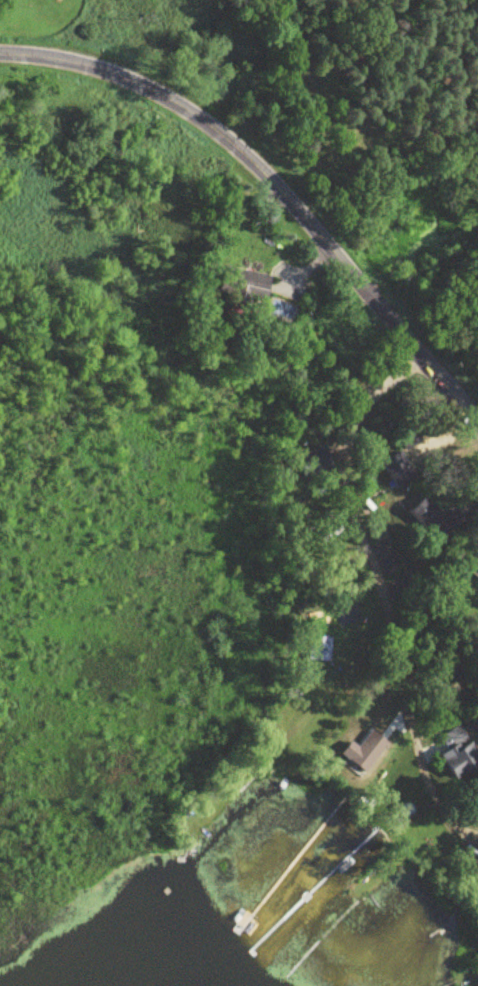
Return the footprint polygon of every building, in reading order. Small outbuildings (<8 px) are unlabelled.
[(263,306),(266,275),(217,270),(214,301),(263,306)] [(405,517),(429,542),(447,525),(422,500),(405,517)] [(477,579),(477,553),(475,552),(465,572),(477,579)] [(332,640),(307,640),(307,665),(332,665),(332,640)] [(377,728),(363,749),(381,762),(396,741),(377,728)] [(455,779),(477,767),(477,757),(469,740),(442,755),(455,779)]
